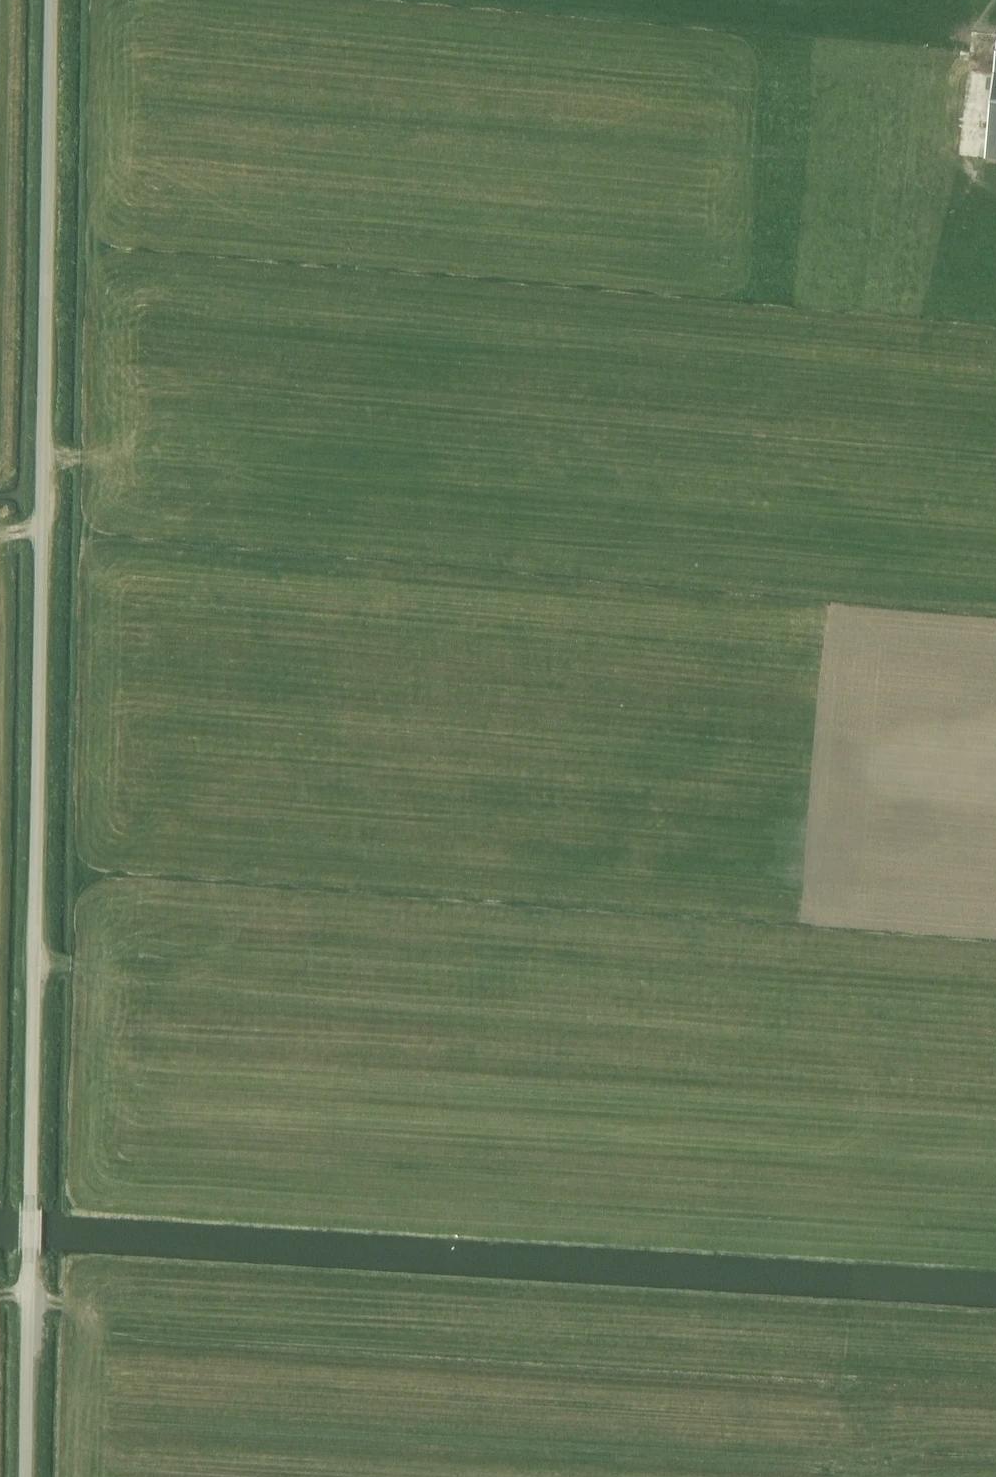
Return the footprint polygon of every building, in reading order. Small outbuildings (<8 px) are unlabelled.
[(986,161),(995,162),(995,65),(986,161)]
